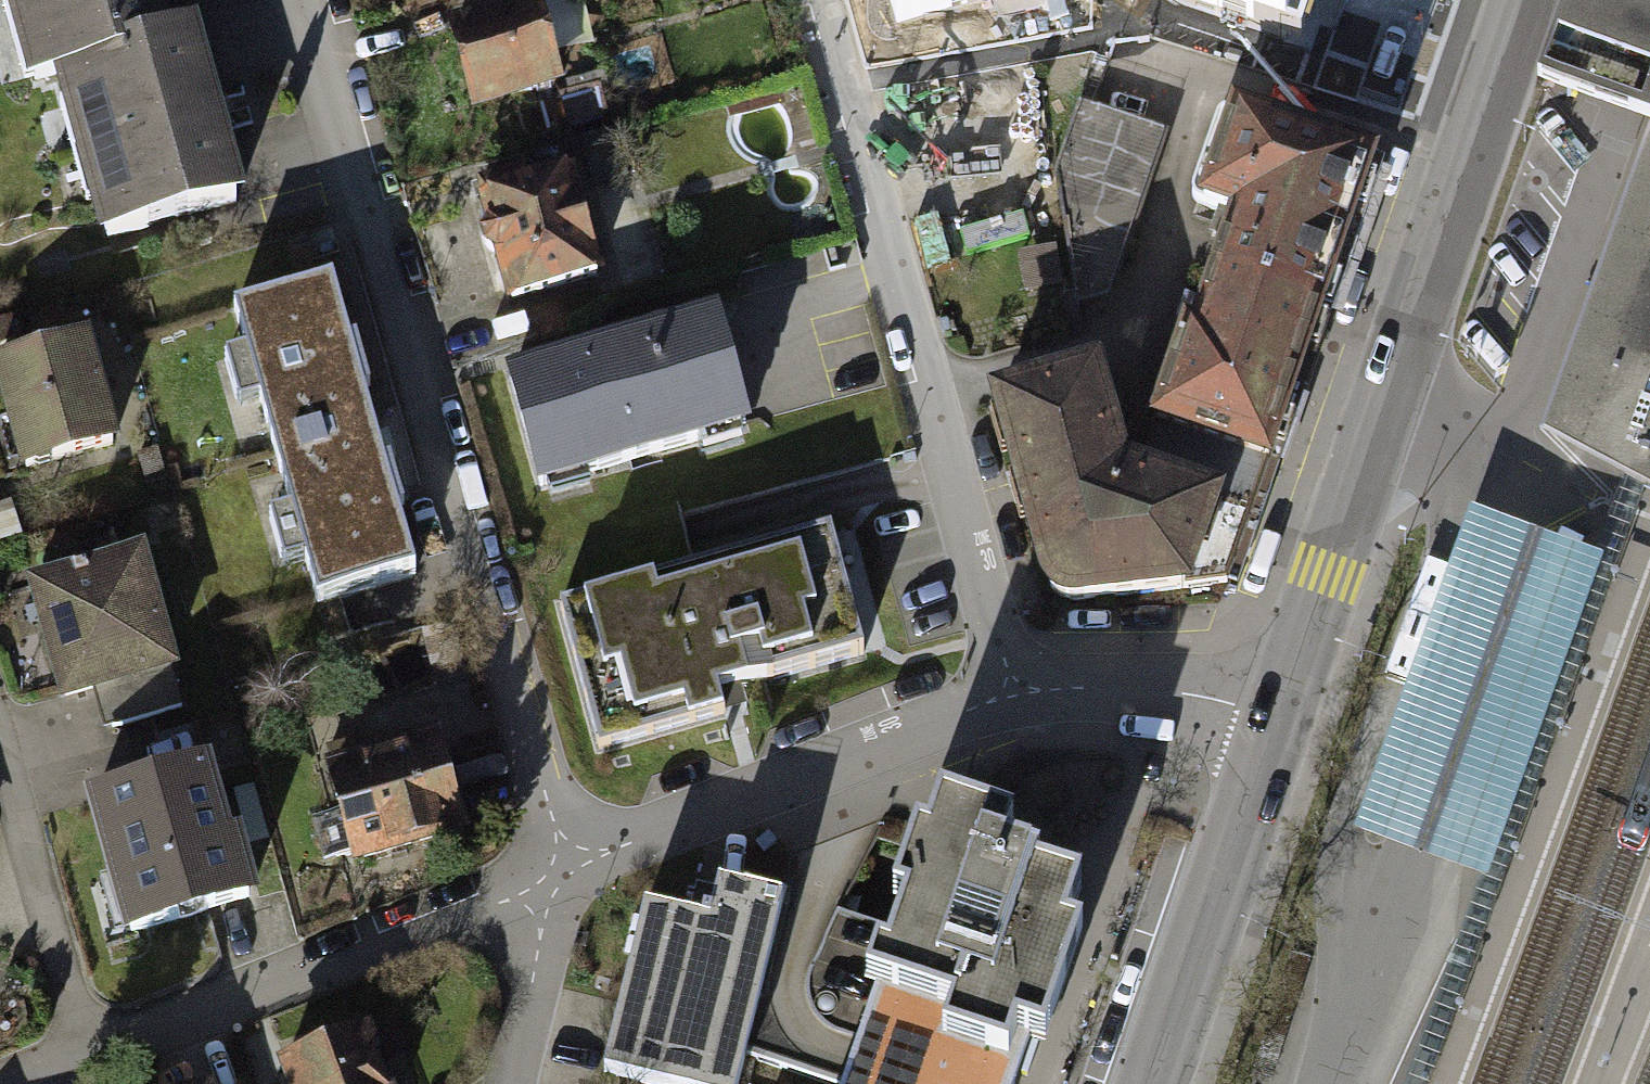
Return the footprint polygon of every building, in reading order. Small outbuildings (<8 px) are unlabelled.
[(161,34),(152,0),(3,0),(23,73),(49,66),(161,34)] [(445,19),(473,114),(566,87),(553,43),(540,0),(510,0),(445,19)] [(899,24),(980,0),(892,0),(899,24)] [(1182,6),(1302,46),(1318,0),(1173,0),(1182,6)] [(1642,16),(1611,5),(1605,3),(1602,2),(1597,0),(1572,0),(1555,46),(1540,87),(1577,100),(1620,115),(1638,122),(1648,125),(1649,126),(1649,19),(1642,16)] [(49,66),(97,236),(231,199),(183,28),(161,34),(49,66)] [(1160,130),(1074,100),(1048,169),(1070,302),(1103,293),(1160,130)] [(1225,224),(1211,263),(1317,299),(1366,158),(1216,107),(1185,199),(1218,210),(1214,220),(1225,224)] [(1649,471),(1549,436),(1649,155),(1649,126),(1648,125),(1538,435),(1543,436),(1649,491),(1649,468),(1649,471)] [(1549,436),(1649,471),(1649,468),(1649,155),(1549,436)] [(481,195),(478,196),(486,225),(480,234),(484,249),(494,253),(508,305),(597,281),(590,257),(597,255),(579,193),(573,194),(566,171),(526,182),(522,168),(477,181),(481,195)] [(1179,319),(1147,414),(1265,454),(1317,299),(1211,263),(1191,323),(1179,319)] [(333,283),(235,310),(247,354),(226,360),(239,409),(262,402),(293,512),(270,519),(284,567),(306,561),(318,604),(416,576),(333,283)] [(721,314),(505,374),(539,495),(755,435),(721,314)] [(0,360),(0,401),(20,475),(120,447),(89,335),(0,360)] [(1221,588),(1137,444),(1114,436),(1096,367),(995,394),(1045,575),(1058,590),(1076,598),(1221,588)] [(1265,454),(1147,414),(1137,444),(1221,588),(1265,454)] [(1626,487),(1597,565),(1479,891),(1409,1083),(1428,1083),(1643,493),(1626,487)] [(1355,847),(1479,891),(1597,565),(1471,521),(1355,847)] [(832,531),(559,604),(599,752),(726,717),(720,694),(728,692),(866,654),(832,531)] [(144,548),(24,582),(60,707),(95,698),(104,731),(182,709),(173,676),(180,674),(144,548)] [(483,692),(447,704),(457,737),(493,725),(483,692)] [(442,737),(324,769),(352,873),(471,840),(442,737)] [(209,769),(86,803),(125,942),(257,906),(240,843),(230,845),(209,769)] [(849,1083),(1013,1083),(1031,1034),(1049,1041),(1067,988),(1086,936),(1069,930),(1087,879),(1007,852),(1016,828),(953,806),(941,841),(928,836),(910,888),(920,892),(898,953),(885,948),(875,978),(885,981),(849,1083)] [(647,913),(605,1079),(627,1083),(742,1083),(787,905),(720,889),(710,928),(647,913)] [(276,1066),(283,1083),(387,1083),(379,1062),(382,1060),(371,1031),(276,1066)]
